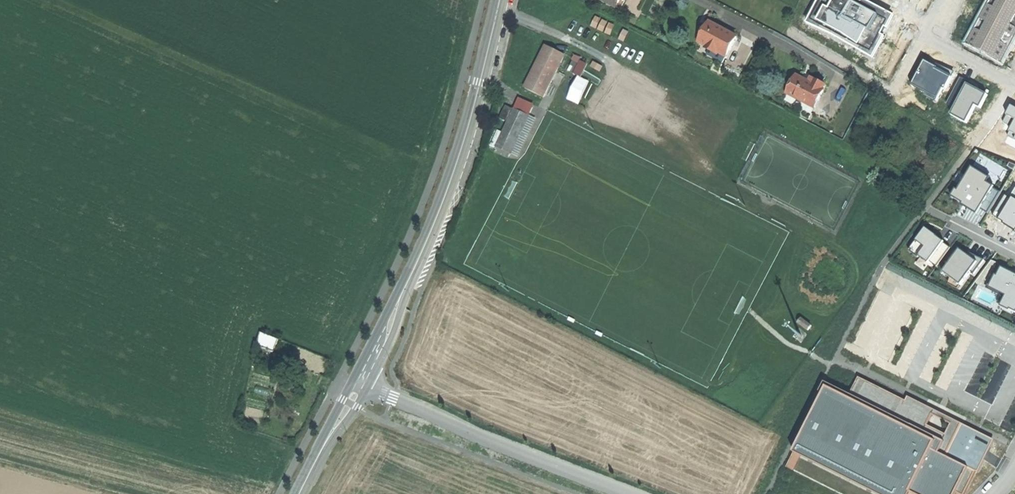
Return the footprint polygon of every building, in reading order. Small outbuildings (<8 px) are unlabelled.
[(623,0),(620,0),(617,7),(621,9),(625,1),(623,0)] [(806,19),(869,52),(890,11),(868,0),(816,0),(806,19)] [(961,43),(1000,64),(1014,36),(1014,0),(983,0),(961,43)] [(708,26),(700,42),(727,56),(737,37),(724,30),(712,24),(710,27),(708,26)] [(525,88),(543,97),(565,55),(546,45),(525,88)] [(568,71),(574,74),(580,63),(574,60),(568,71)] [(936,66),(925,61),(912,85),(928,93),(926,96),(936,101),(943,88),(946,90),(955,72),(938,64),(936,66)] [(581,104),(591,80),(579,75),(569,99),(581,104)] [(788,94),(814,108),(824,90),(823,90),(825,86),(820,83),(815,81),(813,85),(808,82),(797,77),(788,94)] [(989,91),(962,78),(948,105),(955,108),(952,114),(967,121),(976,104),(981,107),(989,91)] [(811,114),(814,108),(788,94),(785,100),(811,114)] [(515,109),(528,115),(512,153),(519,157),(535,119),(529,116),(534,104),(518,97),(513,109),(515,109)] [(1010,100),(999,120),(1008,124),(1003,133),(1014,139),(1014,102),(1010,100)] [(499,118),(506,121),(512,108),(505,105),(499,118)] [(528,115),(515,109),(504,133),(498,148),(512,153),(528,115)] [(497,149),(498,148),(504,133),(498,131),(491,147),(497,149)] [(509,159),(512,153),(498,148),(497,149),(496,153),(509,159)] [(989,176),(972,166),(958,189),(956,188),(951,195),(963,202),(962,203),(977,212),(980,207),(987,211),(999,190),(993,187),(994,185),(987,181),(989,176)] [(991,214),(1003,220),(1001,222),(1014,230),(1014,186),(1010,194),(1005,191),(991,214)] [(944,241),(924,226),(915,239),(922,245),(916,253),(927,262),(929,259),(936,265),(949,248),(942,243),(944,241)] [(952,262),(945,271),(963,285),(975,269),(978,270),(986,260),(959,247),(949,260),(952,262)] [(1004,269),(1001,275),(999,275),(996,281),(992,280),(988,287),(1003,294),(1000,302),(1014,310),(1014,275),(1004,269)] [(798,322),(808,330),(811,326),(801,317),(798,322)] [(258,342),(275,349),(279,339),(262,333),(258,342)] [(876,493),(969,493),(980,472),(951,458),(967,425),(913,398),(909,401),(861,378),(853,395),(828,382),(821,395),(825,397),(796,454),(876,493)] [(793,455),(789,467),(796,469),(800,458),(793,455)]
